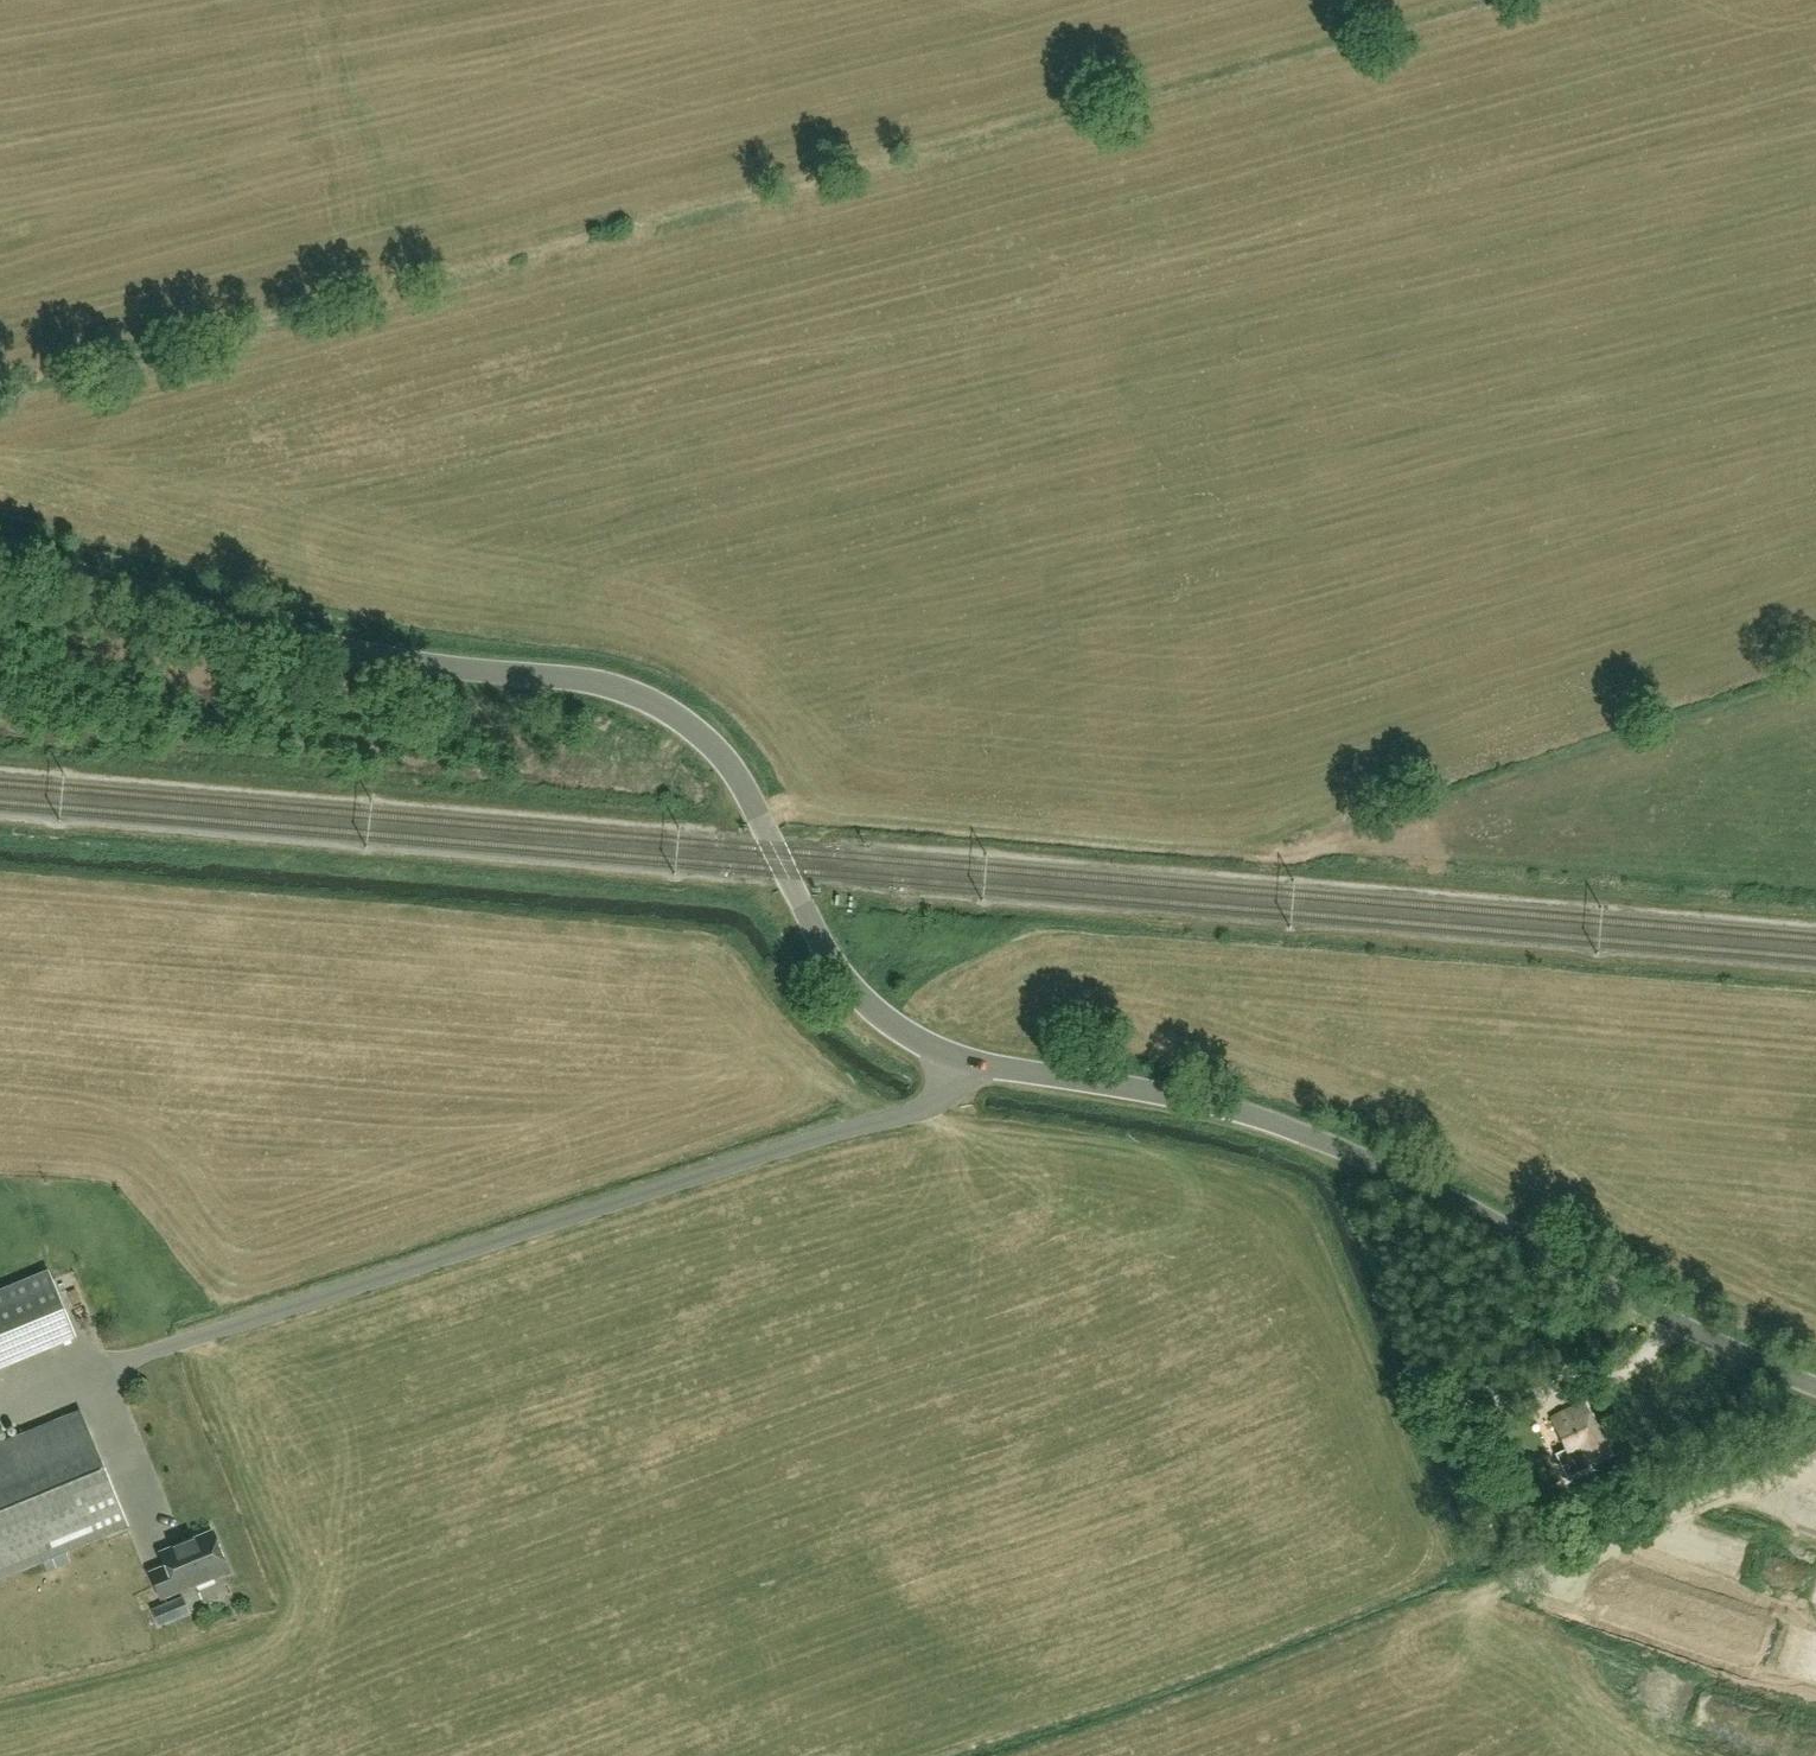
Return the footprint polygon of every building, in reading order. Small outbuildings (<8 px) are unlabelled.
[(487,661),(508,662),(508,650),(487,649),(487,661)] [(0,1292),(0,1369),(75,1338),(48,1272),(0,1292)] [(1556,1393),(1564,1389),(1559,1379),(1551,1383),(1556,1393)] [(1550,1417),(1566,1450),(1555,1455),(1566,1479),(1588,1468),(1587,1465),(1609,1454),(1584,1401),(1550,1417)] [(0,1446),(0,1578),(127,1526),(80,1413),(0,1446)] [(1453,1434),(1458,1450),(1473,1445),(1467,1429),(1453,1434)] [(213,1532),(161,1553),(177,1593),(229,1572),(213,1532)]
